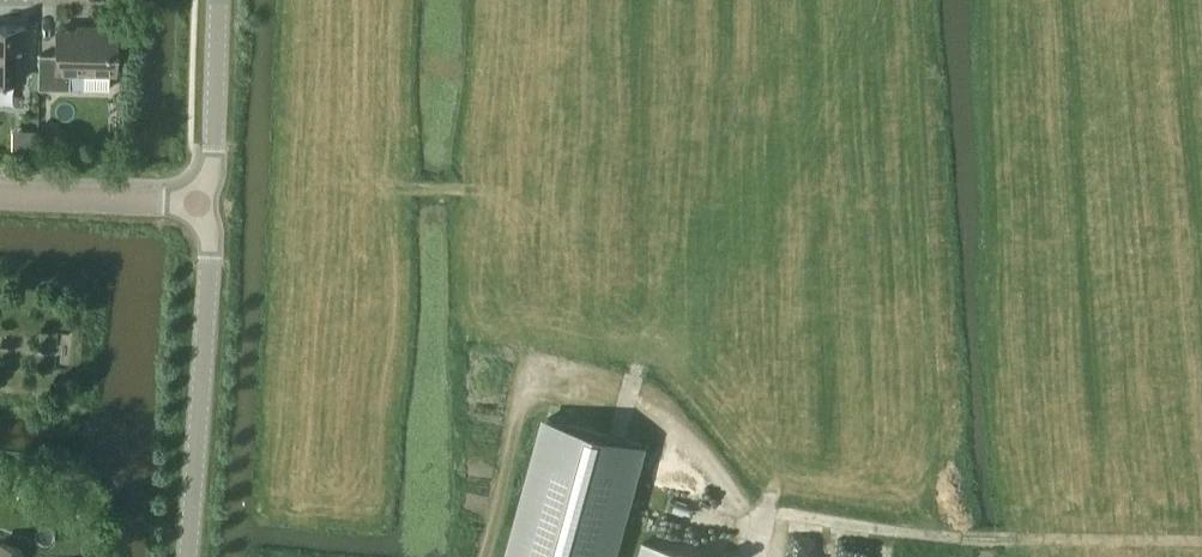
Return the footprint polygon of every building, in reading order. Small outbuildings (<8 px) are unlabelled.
[(0,26),(0,80),(5,80),(5,79),(24,79),(25,25),(1,25),(1,26),(0,26)] [(38,88),(49,88),(49,94),(58,94),(59,88),(69,88),(70,72),(84,72),(84,89),(109,89),(110,51),(116,51),(116,27),(89,26),(89,30),(56,30),(56,55),(39,54),(38,88)] [(641,443),(547,417),(547,418),(509,556),(610,556),(641,443)] [(20,551),(0,544),(0,556),(17,556),(20,551)] [(644,544),(641,556),(690,556),(644,544)]
